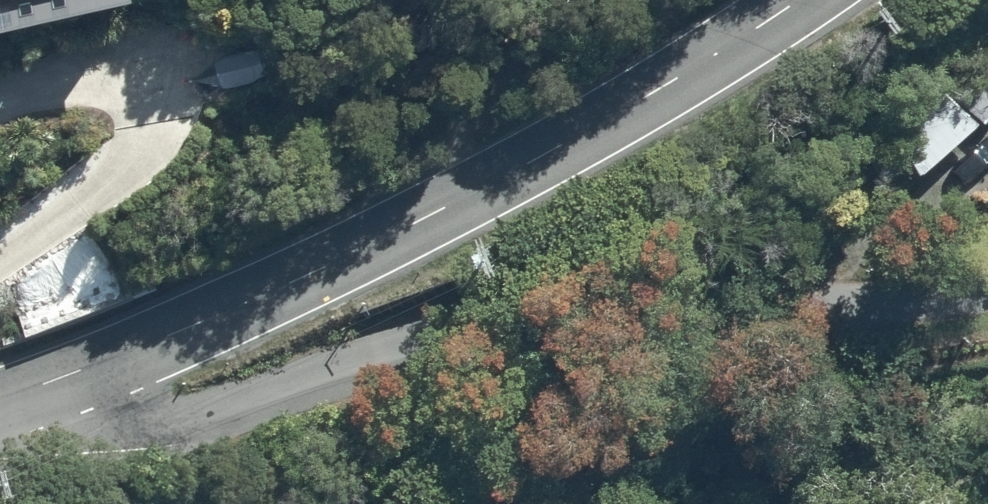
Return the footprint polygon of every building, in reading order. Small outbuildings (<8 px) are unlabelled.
[(45,0),(0,0),(0,9),(45,0)]
